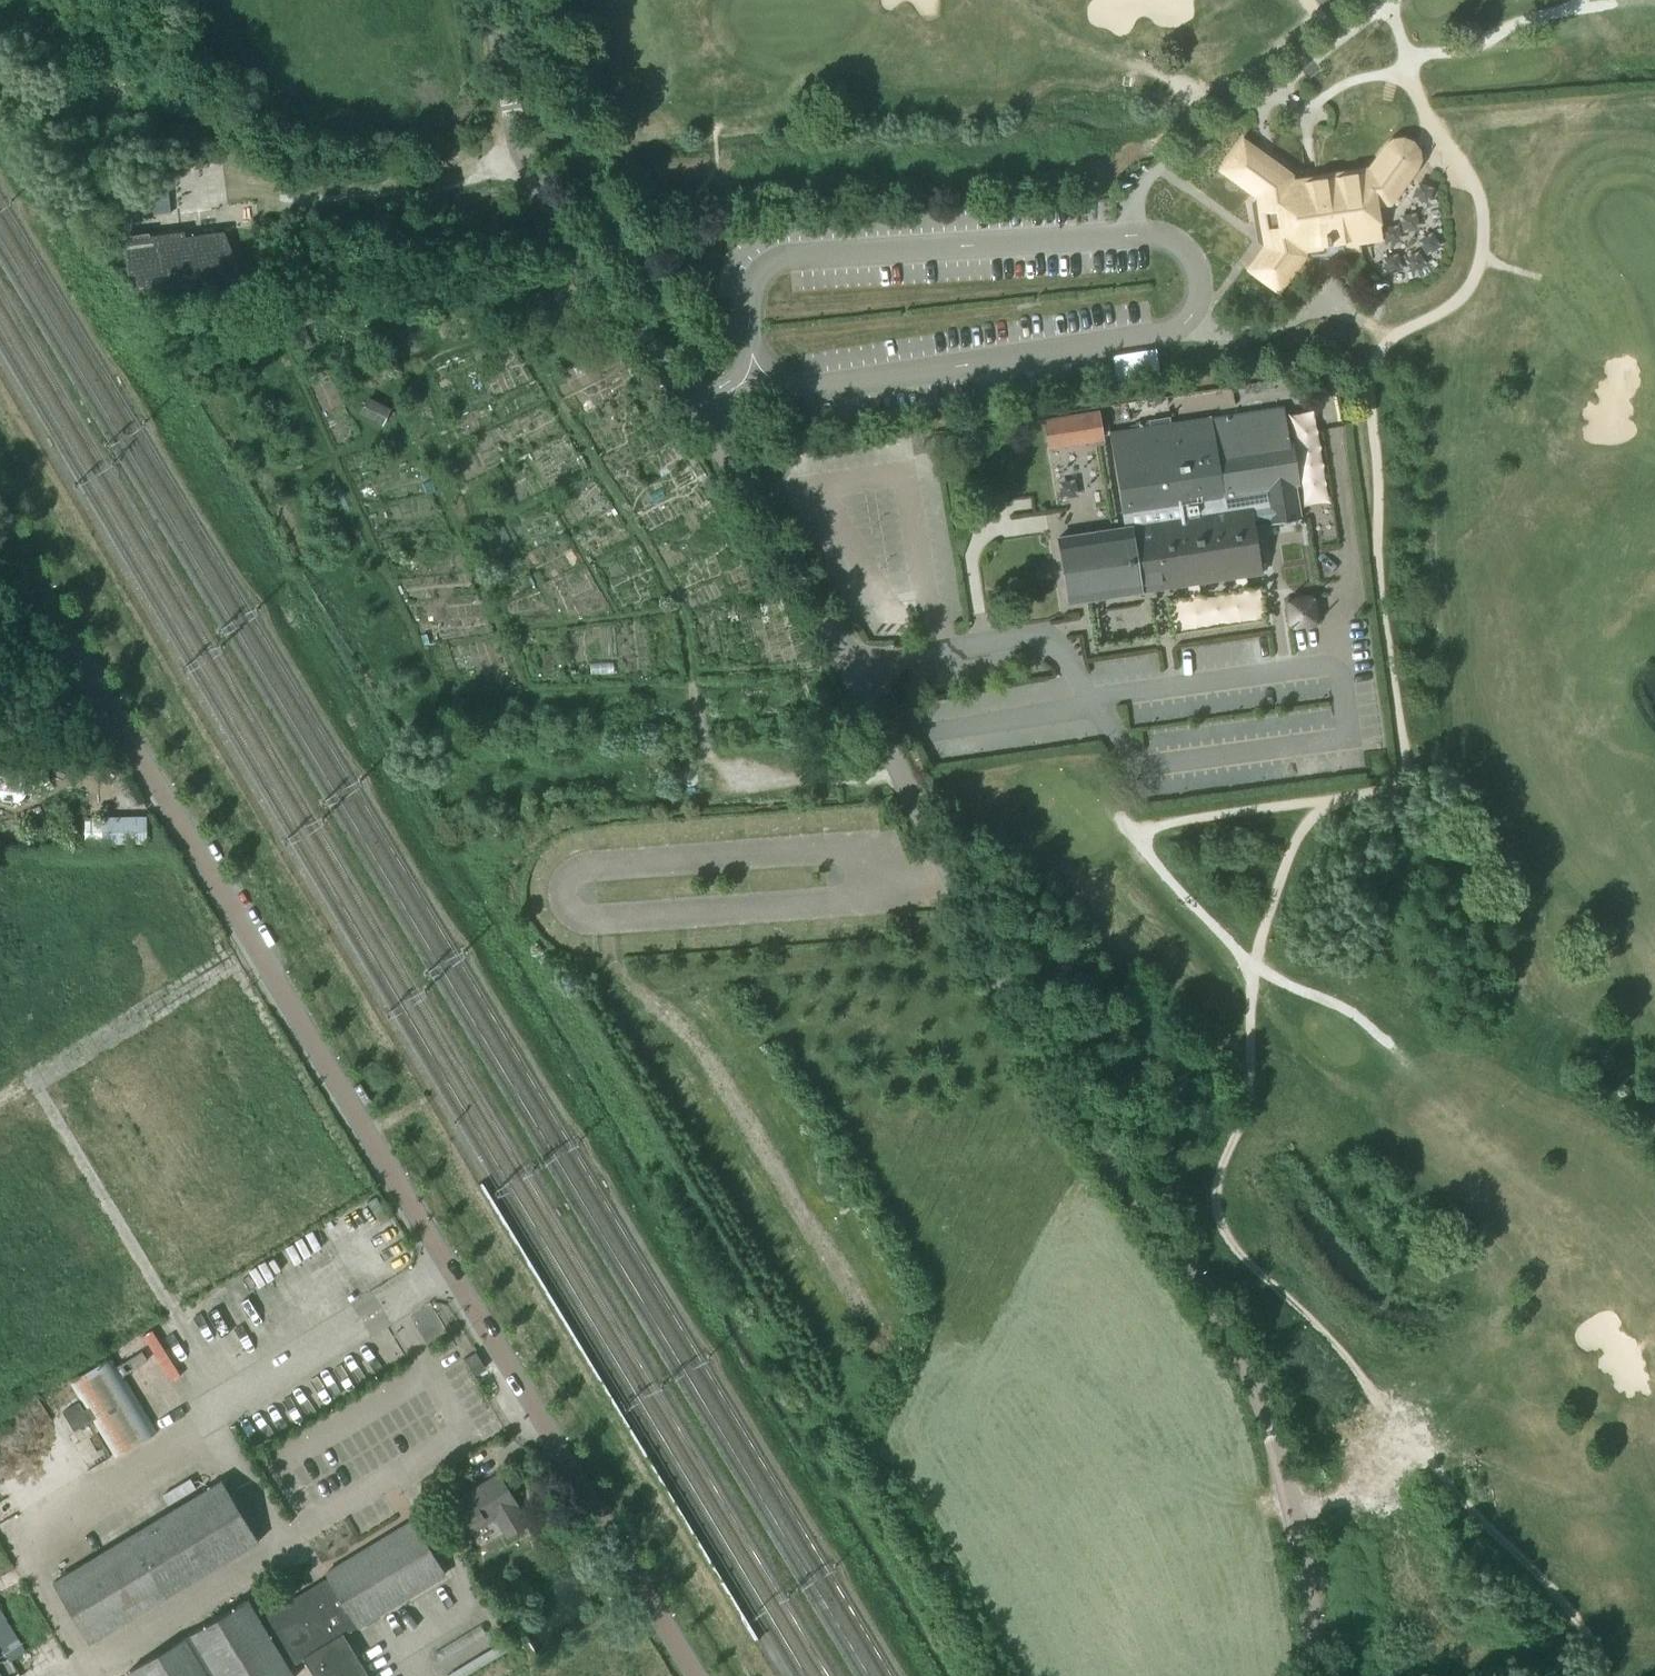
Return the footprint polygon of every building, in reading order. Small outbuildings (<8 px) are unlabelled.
[(1257,153),(1243,143),(1223,170),(1258,195),(1251,203),(1254,223),(1269,221),(1269,226),(1270,232),(1276,236),(1251,269),(1278,289),(1303,256),(1302,250),(1325,246),(1326,252),(1381,243),(1376,210),(1375,204),(1389,202),(1414,168),(1417,160),(1416,151),(1411,145),(1403,141),(1394,143),(1387,148),(1370,171),(1314,180),(1289,184),(1254,158),(1257,153)] [(1419,227),(1419,213),(1403,214),(1403,228),(1419,227)] [(225,232),(218,233),(184,237),(184,232),(131,239),(137,291),(243,277),(225,232)] [(1159,349),(1115,351),(1117,376),(1160,373),(1159,349)] [(362,415),(382,425),(389,411),(369,401),(362,415)] [(1059,538),(1069,603),(1262,574),(1254,520),(1270,517),(1271,523),(1271,524),(1301,520),(1301,519),(1300,519),(1295,485),(1300,484),(1292,436),(1289,436),(1284,407),(1211,419),(1210,418),(1170,424),(1169,418),(1149,421),(1150,427),(1109,433),(1124,527),(1059,538)] [(1102,439),(1098,411),(1042,419),(1046,447),(1102,439)] [(1097,456),(1059,457),(1059,494),(1097,494),(1097,456)] [(1313,596),(1287,601),(1291,627),(1317,623),(1313,596)] [(430,643),(427,634),(420,636),(423,645),(430,643)] [(101,817),(101,844),(147,844),(146,817),(101,817)] [(464,1360),(474,1375),(485,1369),(476,1353),(464,1360)] [(63,1413),(74,1431),(92,1421),(115,1458),(157,1433),(111,1357),(69,1382),(81,1402),(63,1413)] [(499,1475),(469,1492),(452,1503),(470,1533),(499,1515),(511,1535),(527,1525),(516,1506),(517,1505),(499,1475)] [(53,1583),(89,1643),(259,1542),(222,1481),(53,1583)] [(130,1675),(293,1675),(288,1668),(303,1659),(313,1675),(368,1675),(344,1635),(445,1574),(413,1521),(325,1574),(330,1581),(261,1622),(247,1599),(127,1671),(130,1675)] [(7,1659),(25,1651),(0,1598),(0,1643),(7,1659)]
